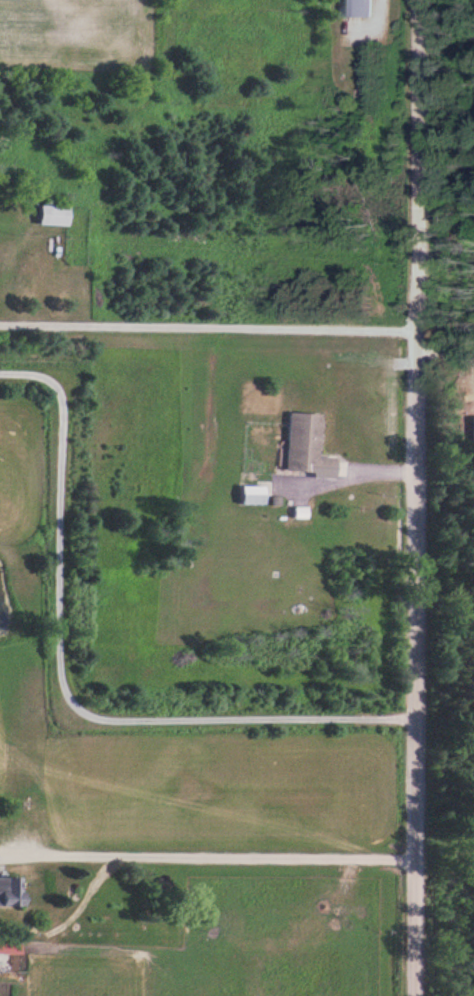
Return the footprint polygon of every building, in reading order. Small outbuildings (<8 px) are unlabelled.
[(36,223),(67,223),(67,204),(36,204),(36,223)] [(285,473),(333,475),(335,455),(317,454),(320,412),(288,411),(285,473)] [(265,484),(240,484),(240,502),(265,502),(265,484)] [(0,875),(0,904),(18,904),(18,875),(0,875)] [(15,952),(15,941),(0,941),(0,952),(15,952)]
